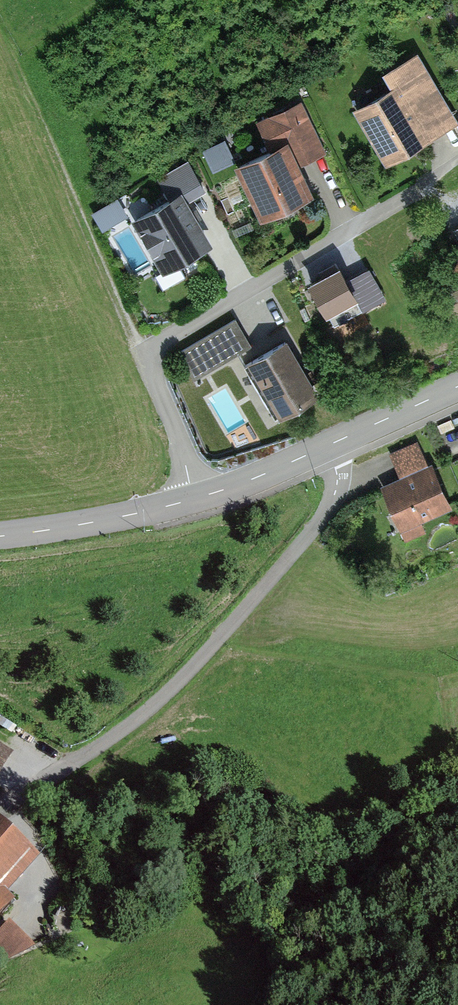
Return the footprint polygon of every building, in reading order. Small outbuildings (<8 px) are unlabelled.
[(387,90),(349,111),(382,171),(455,131),(413,56),(379,74),(387,90)] [(266,145),(229,162),(255,218),(304,196),(290,163),(317,150),(296,104),(255,122),(266,145)] [(173,195),(132,219),(162,271),(212,243),(187,200),(205,189),(190,163),(163,178),(173,195)] [(104,227),(123,217),(114,199),(95,208),(104,227)] [(363,278),(380,308),(457,264),(457,226),(363,278)] [(232,322),(178,353),(192,378),(246,346),(232,322)] [(282,342),(241,364),(270,418),(311,396),(282,342)] [(417,447),(390,457),(398,478),(373,487),(395,546),(421,536),(415,520),(445,508),(428,462),(423,464),(417,447)] [(0,746),(0,779),(14,753),(0,746)] [(14,912),(2,900),(34,868),(0,835),(0,926),(14,912)] [(7,925),(0,931),(0,950),(15,966),(32,951),(7,925)]
